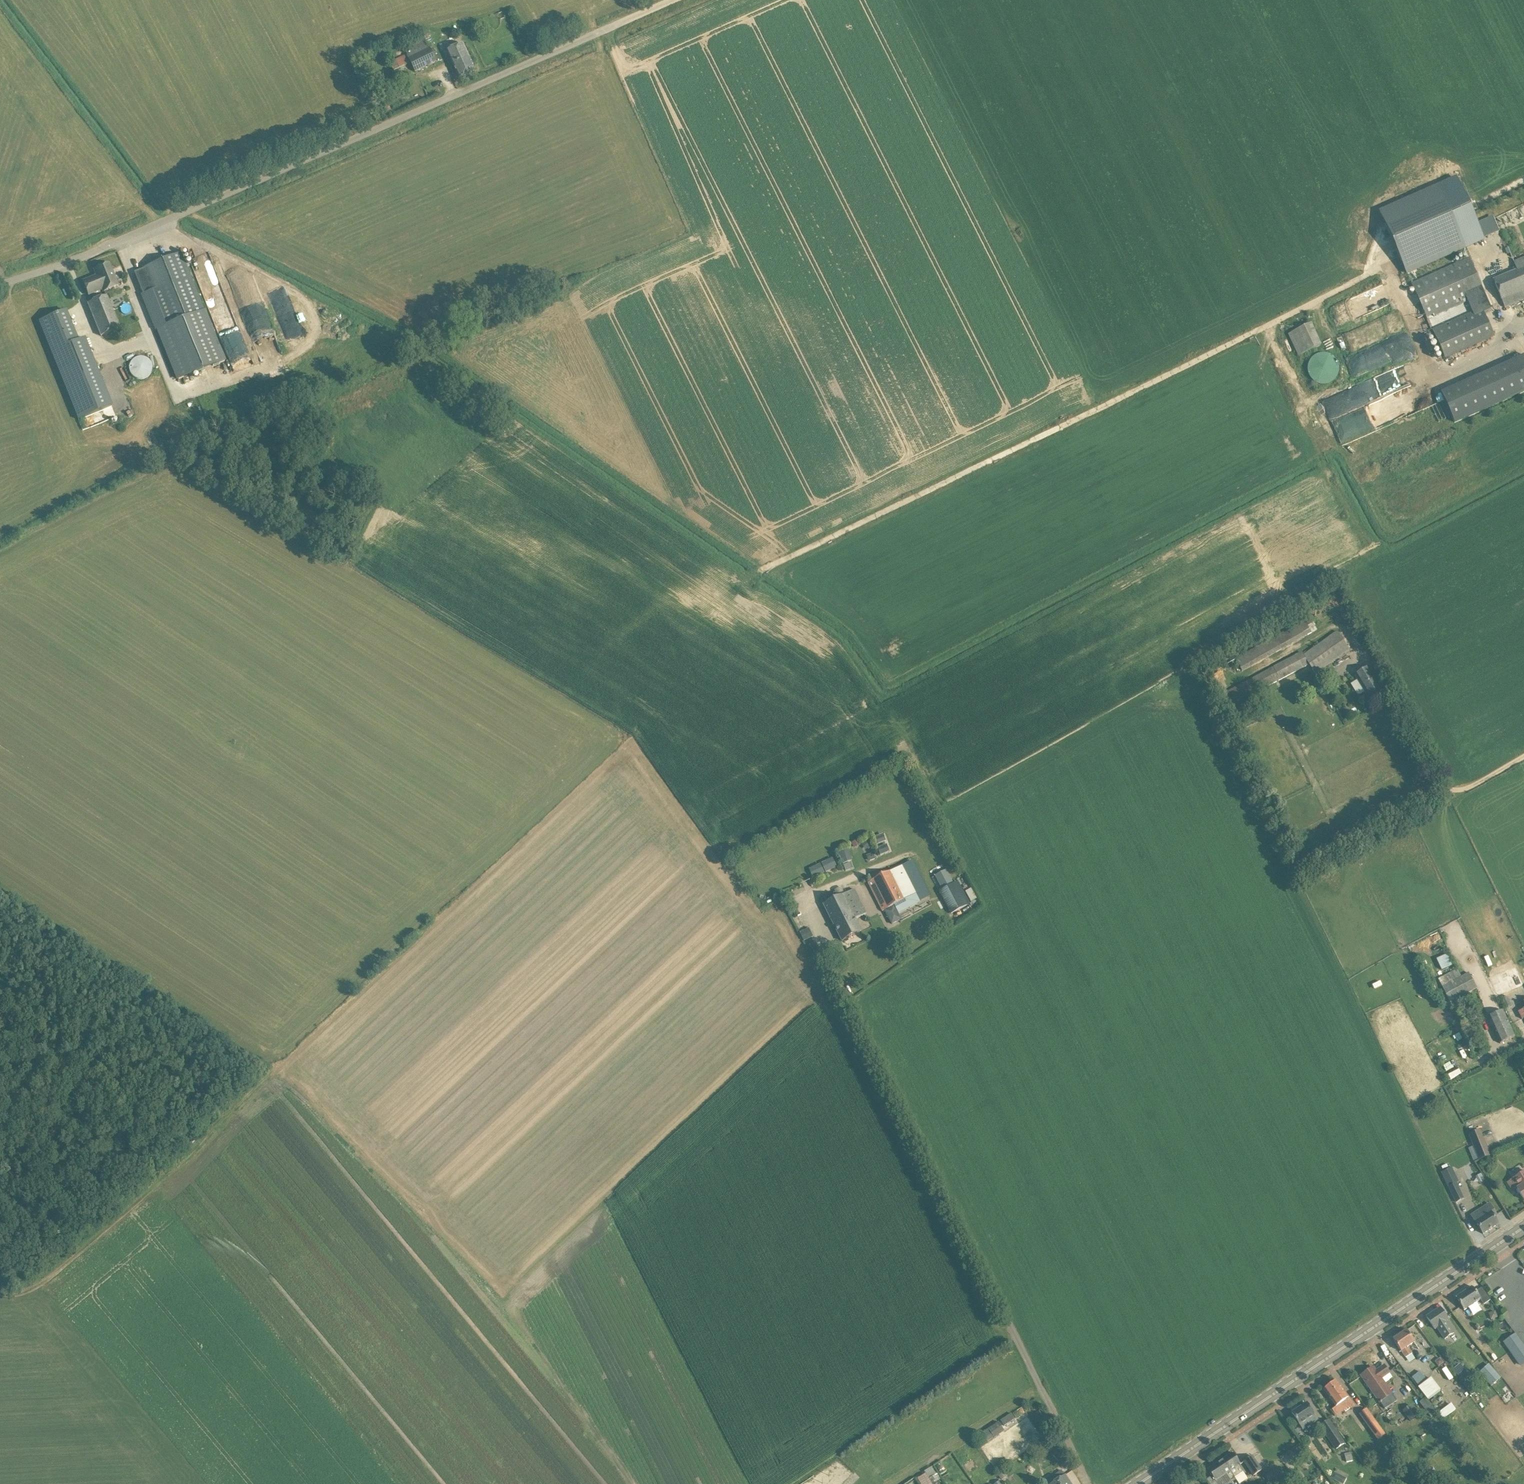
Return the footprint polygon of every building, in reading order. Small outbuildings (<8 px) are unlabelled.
[(436,62),(424,35),(402,45),(406,54),(390,62),(393,70),(410,63),(415,72),(436,62)] [(465,45),(448,52),(460,79),(476,71),(465,45)] [(1351,299),(1465,249),(1437,185),(1323,236),(1351,299)] [(1503,238),(1494,243),(1499,252),(1508,248),(1503,238)] [(144,270),(136,273),(145,294),(142,295),(157,331),(161,329),(181,380),(228,361),(207,310),(206,310),(183,253),(144,269),(144,270)] [(1433,330),(1449,367),(1498,346),(1484,312),(1492,309),(1469,257),(1412,283),(1427,319),(1467,301),(1472,313),(1433,330)] [(89,295),(102,289),(103,292),(118,285),(109,264),(94,270),(97,277),(95,278),(94,277),(83,282),(89,295)] [(1493,280),(1504,307),(1523,299),(1523,267),(1493,280)] [(106,295),(88,303),(101,336),(120,328),(106,295)] [(79,343),(67,313),(40,324),(80,421),(114,408),(86,340),(79,343)] [(1288,333),(1298,356),(1323,345),(1313,322),(1288,333)] [(1332,356),(1329,354),(1325,353),(1322,353),(1319,354),(1316,355),(1313,357),(1310,361),(1308,364),(1308,368),(1308,371),(1309,375),(1311,378),(1313,381),(1316,383),(1319,384),(1323,385),(1327,384),(1331,383),(1334,381),(1336,378),(1338,374),(1339,370),(1338,365),(1337,361),(1335,359),(1332,356)] [(1504,364),(1518,395),(1523,392),(1523,355),(1504,364)] [(152,370),(152,369),(152,367),(151,365),(149,363),(147,361),(143,360),(140,360),(136,362),(134,365),(133,369),(133,372),(134,374),(135,376),(139,378),(142,379),(146,378),(149,376),(151,374),(152,372),(152,370)] [(1309,616),(1304,619),(1312,633),(1317,630),(1309,616)] [(1301,652),(1214,698),(1220,711),(1308,664),(1315,674),(1350,650),(1337,632),(1303,655),(1301,652)] [(1383,692),(1368,667),(1355,675),(1370,700),(1383,692)] [(882,834),(873,837),(876,845),(884,842),(882,834)] [(863,844),(867,849),(871,844),(867,840),(863,844)] [(886,845),(877,848),(880,855),(888,852),(886,845)] [(843,863),(852,861),(848,849),(839,852),(843,863)] [(837,867),(833,860),(822,865),(826,872),(837,867)] [(846,870),(853,868),(851,861),(844,864),(846,870)] [(882,911),(895,905),(898,912),(917,902),(913,896),(917,894),(903,865),(868,882),(882,911)] [(824,873),(821,866),(810,871),(813,878),(824,873)] [(940,891),(951,913),(967,905),(955,883),(940,891)] [(854,888),(824,904),(842,941),(862,932),(856,919),(867,913),(854,888)] [(800,932),(804,940),(813,935),(809,927),(800,932)] [(1453,961),(1448,953),(1437,960),(1441,968),(1453,961)] [(1502,993),(1523,984),(1523,971),(1521,963),(1495,974),(1502,993)] [(1477,988),(1469,972),(1461,976),(1457,969),(1436,979),(1449,1003),(1477,988)] [(1512,1006),(1508,996),(1501,999),(1506,1008),(1512,1006)] [(1502,1011),(1488,1017),(1500,1043),(1515,1037),(1502,1011)] [(1469,1134),(1480,1161),(1491,1156),(1481,1129),(1469,1134)] [(1514,1178),(1507,1183),(1513,1191),(1517,1188),(1523,1199),(1523,1172),(1514,1178)] [(1456,1202),(1464,1198),(1456,1182),(1448,1186),(1456,1202)] [(1470,1215),(1483,1234),(1498,1224),(1490,1212),(1494,1210),(1489,1203),(1470,1215)] [(1456,1298),(1459,1302),(1464,1310),(1480,1299),(1483,1304),(1490,1299),(1482,1287),(1476,1291),(1473,1286),(1456,1298)] [(1427,1317),(1430,1321),(1435,1329),(1437,1327),(1445,1339),(1449,1336),(1452,1340),(1457,1337),(1446,1322),(1448,1320),(1440,1308),(1427,1317)] [(1497,1317),(1494,1311),(1488,1314),(1491,1320),(1497,1317)] [(1407,1330),(1393,1339),(1401,1352),(1401,1351),(1406,1357),(1412,1353),(1407,1347),(1414,1342),(1407,1330)] [(1521,1343),(1509,1350),(1520,1367),(1523,1364),(1523,1344),(1523,1342),(1521,1342),(1521,1343)] [(1439,1366),(1444,1363),(1440,1358),(1435,1361),(1439,1366)] [(1453,1368),(1462,1381),(1470,1375),(1461,1362),(1453,1368)] [(1488,1362),(1479,1370),(1489,1383),(1499,1376),(1488,1362)] [(1381,1378),(1389,1373),(1385,1366),(1376,1371),(1374,1367),(1361,1376),(1385,1409),(1396,1401),(1381,1378)] [(1412,1377),(1419,1386),(1418,1387),(1428,1400),(1429,1399),(1433,1404),(1444,1395),(1440,1391),(1441,1390),(1431,1377),(1427,1380),(1420,1371),(1412,1377)] [(1336,1380),(1324,1389),(1336,1407),(1339,1404),(1345,1412),(1354,1406),(1336,1380)] [(1437,1413),(1425,1397),(1419,1402),(1431,1417),(1437,1413)] [(1292,1413),(1295,1417),(1303,1429),(1306,1427),(1318,1419),(1307,1403),(1292,1413)] [(1443,1418),(1456,1409),(1452,1403),(1439,1412),(1443,1418)] [(1402,1411),(1405,1414),(1410,1421),(1418,1415),(1410,1405),(1402,1411)] [(1380,1439),(1386,1434),(1367,1409),(1360,1414),(1380,1439)] [(1004,1425),(1014,1419),(1011,1414),(1001,1420),(1004,1425)] [(1336,1449),(1345,1444),(1329,1420),(1320,1426),(1336,1449)] [(987,1441),(994,1437),(988,1428),(982,1433),(987,1441)] [(1054,1445),(1049,1438),(1041,1443),(1044,1448),(1050,1448),(1054,1445)] [(1239,1465),(1241,1464),(1233,1452),(1222,1459),(1228,1468),(1234,1477),(1243,1471),(1239,1465)] [(1353,1461),(1351,1452),(1345,1454),(1347,1462),(1353,1461)] [(1244,1461),(1253,1476),(1254,1475),(1258,1481),(1265,1476),(1261,1470),(1262,1470),(1252,1456),(1244,1461)] [(964,1463),(970,1473),(979,1467),(974,1458),(964,1463)] [(1218,1483),(1230,1483),(1232,1482),(1230,1480),(1234,1477),(1228,1468),(1222,1459),(1208,1469),(1212,1476),(1218,1483)] [(1271,1483),(1277,1483),(1287,1478),(1279,1467),(1265,1475),(1271,1483)] [(1007,1476),(1003,1470),(997,1473),(1001,1480),(1007,1476)] [(1300,1470),(1295,1474),(1299,1480),(1305,1475),(1300,1470)] [(941,1479),(937,1473),(931,1477),(935,1483),(941,1479)] [(926,1474),(918,1479),(921,1483),(932,1483),(926,1474)] [(1066,1474),(1051,1483),(1072,1483),(1066,1474)]
